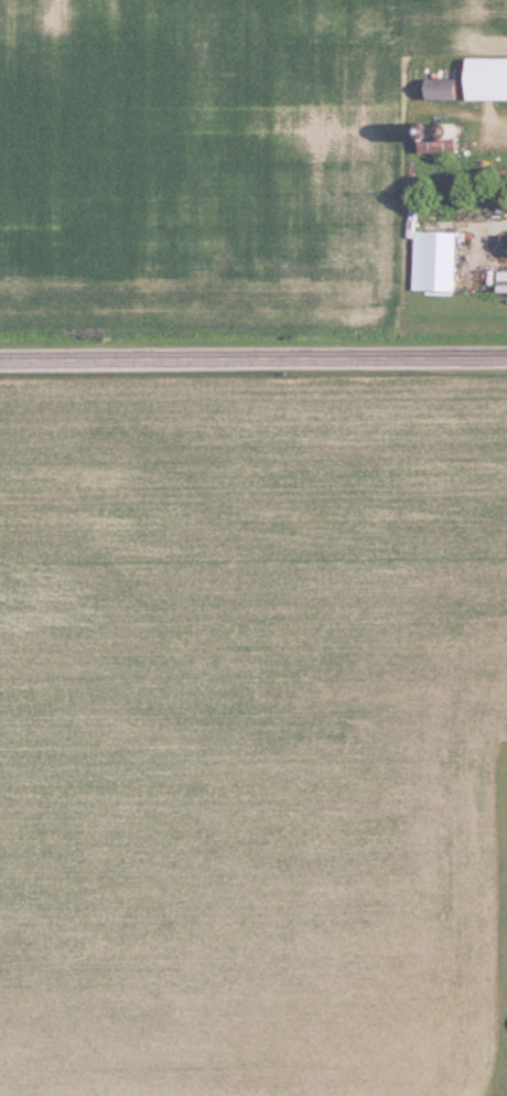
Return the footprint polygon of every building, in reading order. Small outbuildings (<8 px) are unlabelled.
[(466,58),(466,100),(506,100),(506,58),(466,58)] [(456,79),(426,79),(426,101),(456,101),(456,79)] [(419,153),(457,153),(457,126),(419,126),(419,153)] [(423,231),(422,290),(453,291),(456,232),(423,231)]
